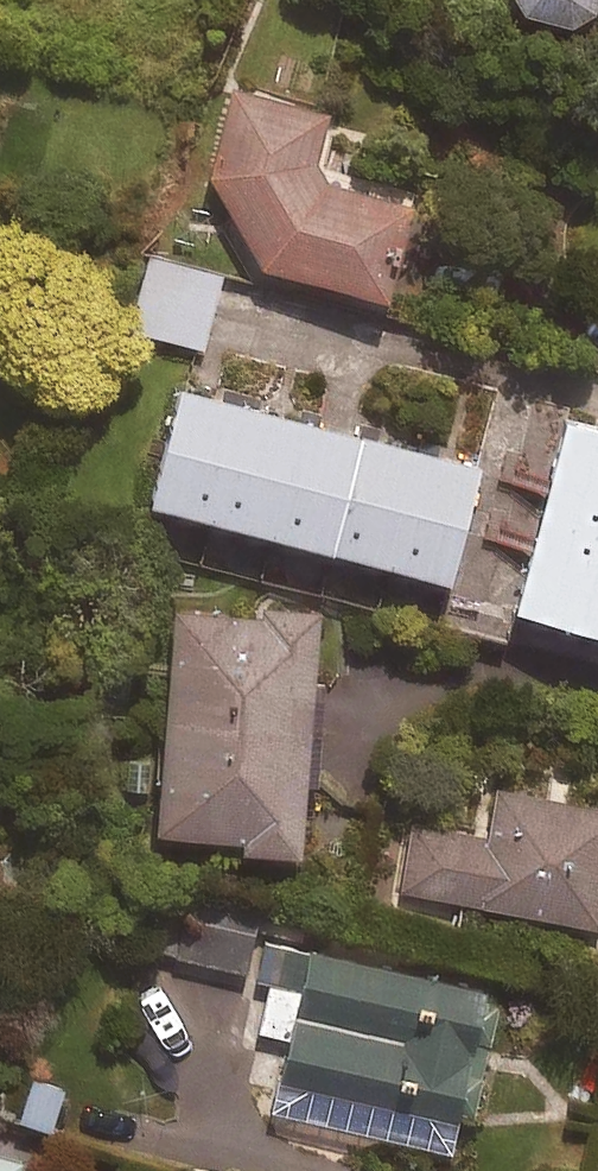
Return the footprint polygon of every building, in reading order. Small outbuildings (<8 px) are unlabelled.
[(525,3),(576,16),(597,0),(522,0),(525,3)] [(329,109),(233,86),(212,173),(264,259),(390,290),(415,189),(315,165),(329,109)] [(223,272),(148,254),(130,329),(204,347),(223,272)] [(483,455),(184,377),(154,493),(453,571),(483,455)] [(566,425),(518,615),(597,635),(597,433),(566,425)] [(328,679),(317,678),(323,612),(253,606),(252,614),(172,607),(153,826),(246,834),(245,843),(302,848),(308,780),(319,781),(328,679)] [(497,786),(488,836),(413,823),(403,888),(597,920),(597,802),(497,786)] [(258,920),(182,903),(171,954),(246,971),(258,920)] [(501,985),(282,934),(260,1029),(291,1036),(274,1109),(462,1153),(501,985)] [(26,1156),(0,1149),(0,1170),(22,1170),(26,1156)]
